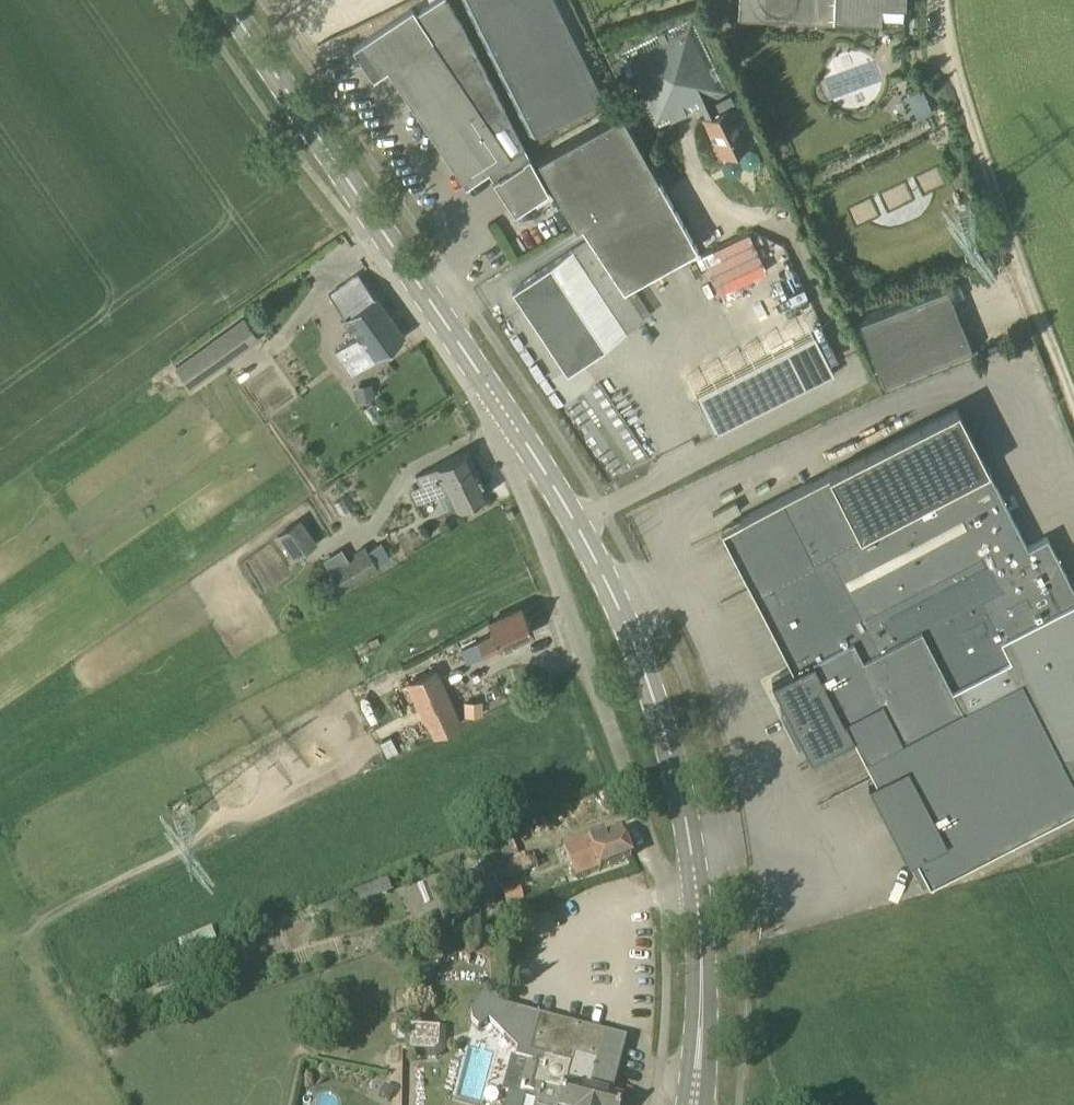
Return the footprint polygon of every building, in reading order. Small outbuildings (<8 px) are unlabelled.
[(449,0),(435,0),(416,13),(412,8),(353,48),(373,79),(388,70),(466,186),(488,171),(515,211),(548,189),(461,20),(449,0)] [(609,97),(562,0),(463,0),(531,135),(609,97)] [(833,0),(739,0),(738,22),(832,26),(833,0)] [(904,0),(833,0),(832,26),(903,28),(904,0)] [(719,112),(712,100),(728,92),(691,18),(618,54),(654,129),(701,107),(706,119),(703,120),(721,160),(752,145),(732,105),(719,112)] [(697,247),(621,112),(537,159),(576,228),(582,224),(591,238),(572,250),(572,249),(512,289),(566,370),(644,319),(624,288),(697,247)] [(374,294),(358,273),(330,294),(357,331),(334,347),(353,374),(405,335),(374,294)] [(886,390),(969,357),(974,355),(945,281),(857,316),(886,390)] [(801,286),(751,306),(768,348),(818,327),(801,286)] [(190,388),(260,338),(241,313),(172,362),(190,388)] [(696,394),(715,433),(834,373),(814,334),(696,394)] [(372,398),(372,389),(351,389),(351,398),(372,398)] [(876,777),(870,780),(907,852),(921,880),(927,877),(929,881),(1073,804),(1073,584),(1058,552),(1038,562),(985,463),(958,406),(781,498),(741,518),(772,579),(752,589),(793,668),(772,679),(786,707),(781,709),(797,741),(802,738),(811,755),(853,733),(876,777)] [(456,509),(489,493),(468,450),(435,466),(435,467),(415,475),(420,486),(410,490),(416,504),(439,494),(445,505),(453,502),(456,509)] [(318,543),(301,517),(277,533),(294,559),(318,543)] [(341,589),(378,567),(365,546),(354,552),(356,556),(331,571),(331,572),(341,588),(341,589)] [(485,654),(533,631),(522,607),(487,624),(492,634),(479,641),(485,654)] [(413,743),(460,722),(436,669),(406,683),(424,722),(407,729),(413,743)] [(482,699),(465,700),(466,714),(483,713),(482,699)] [(575,839),(576,842),(564,846),(576,878),(631,857),(621,831),(609,835),(606,828),(575,839)] [(529,861),(528,857),(496,868),(500,880),(532,869),(539,867),(536,859),(529,861)] [(387,879),(352,893),(358,906),(392,892),(387,879)] [(336,901),(317,908),(321,920),(341,913),(336,901)] [(171,974),(155,978),(158,988),(174,983),(171,974)] [(502,1006),(486,991),(477,1000),(475,1003),(473,1006),(472,1009),(471,1014),(471,1018),(471,1020),(472,1021),(479,1028),(488,1019),(517,1050),(515,1057),(510,1056),(502,1094),(524,1098),(535,1101),(534,1104),(620,1104),(622,1100),(611,1097),(626,1039),(502,1006)] [(128,1008),(114,1016),(120,1027),(133,1019),(128,1008)] [(433,1051),(438,1047),(439,1028),(409,1026),(408,1051),(433,1051)]
